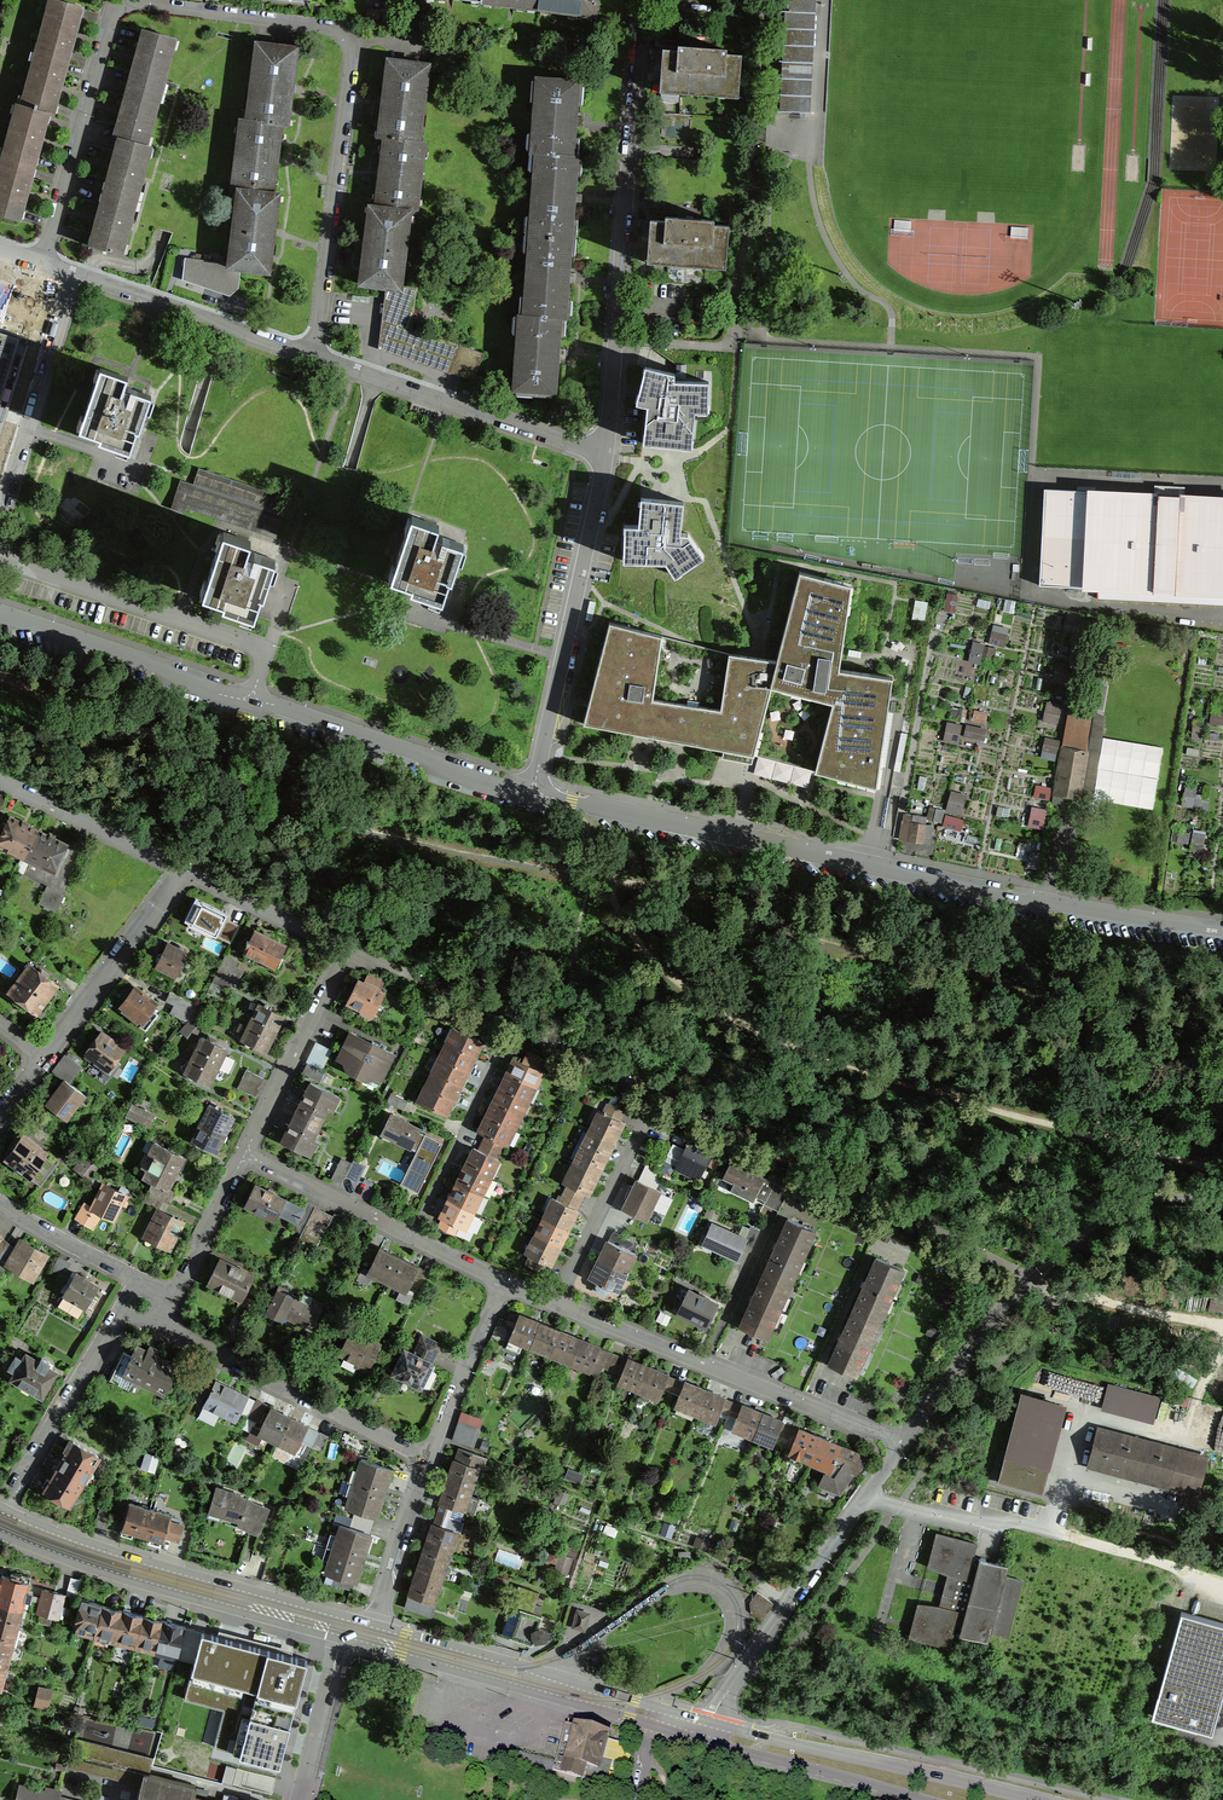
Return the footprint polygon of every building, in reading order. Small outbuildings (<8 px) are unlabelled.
[(83,8),(56,0),(52,0),(21,103),(52,112),(83,8)] [(484,2),(539,10),(541,0),(484,0),(484,2)] [(539,10),(597,17),(599,0),(541,0),(539,10)] [(816,0),(783,0),(776,111),(809,113),(816,0)] [(155,147),(182,37),(145,28),(117,137),(155,147)] [(293,127),(303,47),(256,41),(245,121),(286,126),(293,127)] [(741,54),(665,49),(662,92),(738,98),(741,54)] [(436,60),(386,54),(377,132),(384,132),(427,138),(436,60)] [(583,156),(585,83),(536,82),(535,155),(583,156)] [(21,103),(0,173),(0,214),(20,220),(52,112),(21,103)] [(278,189),(286,126),(245,121),(239,120),(231,183),(239,184),(278,189)] [(427,138),(384,132),(376,200),(419,205),(427,138)] [(155,147),(117,137),(89,248),(127,257),(155,147)] [(583,156),(535,155),(519,314),(568,316),(583,156)] [(278,189),(239,184),(229,261),(228,270),(240,272),(274,277),(286,190),(278,189)] [(409,286),(419,205),(376,200),(370,199),(360,287),(385,290),(408,293),(409,286)] [(728,226),(652,221),(649,265),(725,271),(728,226)] [(229,261),(184,256),(181,278),(229,294),(238,287),(240,272),(228,270),(229,261)] [(419,286),(409,286),(408,293),(385,290),(380,348),(451,375),(458,345),(412,329),(419,286)] [(568,316),(519,314),(510,392),(559,393),(568,316)] [(0,327),(0,415),(25,334),(0,327)] [(128,374),(99,364),(77,429),(98,435),(96,440),(130,451),(136,429),(139,430),(152,393),(125,384),(128,374)] [(675,374),(645,366),(636,403),(648,406),(644,443),(692,448),(694,411),(708,412),(708,382),(674,381),(675,374)] [(1048,489),(1044,588),(1222,594),(1222,496),(1048,489)] [(683,503),(642,500),(640,528),(628,527),(626,558),(665,561),(675,576),(705,557),(688,532),(681,531),(683,503)] [(440,523),(411,513),(390,576),(412,584),(410,588),(427,593),(442,599),(449,578),(452,578),(464,541),(437,532),(440,523)] [(249,540),(220,530),(198,594),(220,601),(219,605),(251,616),(259,594),(262,595),(274,559),(246,549),(249,540)] [(763,658),(733,653),(724,709),(651,699),(659,635),(612,623),(583,724),(753,755),(815,772),(876,787),(892,676),(840,669),(851,584),(803,572),(778,661),(763,658)] [(1069,704),(1052,807),(1077,812),(1095,709),(1070,705),(1069,704)] [(11,814),(0,837),(0,848),(26,860),(41,828),(11,814)] [(71,842),(41,828),(26,860),(56,875),(71,842)] [(38,903),(56,911),(64,894),(46,886),(38,903)] [(228,911),(199,898),(189,922),(218,934),(228,911)] [(289,943),(257,929),(245,955),(278,969),(289,943)] [(170,940),(155,967),(176,979),(191,952),(170,940)] [(8,994),(40,1015),(62,983),(30,962),(8,994)] [(389,992),(358,977),(345,1003),(376,1018),(389,992)] [(132,988),(117,1009),(140,1025),(155,1004),(132,988)] [(269,1054),(288,1016),(262,1004),(244,1042),(269,1054)] [(102,1029),(84,1053),(105,1069),(123,1045),(102,1029)] [(451,1109),(458,1094),(465,1080),(472,1065),(479,1052),(483,1043),(454,1029),(419,1102),(447,1116),(451,1109)] [(399,1053),(352,1031),(338,1060),(385,1082),(399,1053)] [(211,1086),(230,1050),(207,1037),(187,1073),(211,1086)] [(498,1096),(491,1110),(484,1125),(481,1131),(489,1135),(506,1143),(509,1145),(544,1073),(516,1059),(512,1068),(505,1081),(498,1096)] [(260,1099),(269,1081),(247,1070),(238,1088),(260,1099)] [(88,1094),(64,1078),(46,1103),(69,1120),(88,1094)] [(342,1098),(313,1082),(297,1111),(326,1127),(342,1098)] [(157,1116),(131,1103),(107,1156),(121,1164),(143,1126),(151,1128),(157,1116)] [(225,1135),(236,1115),(213,1103),(202,1123),(225,1135)] [(630,1123),(600,1108),(563,1182),(568,1184),(588,1194),(594,1197),(630,1123)] [(326,1127),(297,1111),(281,1142),(310,1157),(326,1127)] [(425,1127),(393,1112),(382,1135),(414,1150),(425,1127)] [(225,1135),(202,1123),(192,1142),(215,1154),(225,1135)] [(51,1154),(23,1133),(3,1159),(31,1180),(51,1154)] [(489,1135),(481,1152),(498,1160),(506,1143),(489,1135)] [(677,1168),(701,1181),(717,1151),(692,1138),(677,1168)] [(171,1191),(189,1156),(159,1141),(141,1175),(171,1191)] [(460,1176),(453,1190),(444,1208),(440,1218),(466,1231),(500,1162),(498,1160),(481,1152),(474,1149),(469,1158),(462,1172),(460,1176)] [(768,1177),(733,1161),(722,1185),(757,1202),(768,1177)] [(663,1188),(639,1178),(626,1209),(650,1219),(663,1188)] [(83,1202),(74,1218),(93,1228),(101,1214),(114,1221),(127,1193),(103,1182),(91,1207),(83,1202)] [(287,1197),(255,1182),(244,1206),(275,1222),(278,1215),(294,1223),(298,1225),(305,1208),(303,1207),(286,1199),(287,1197)] [(560,1199),(580,1209),(588,1194),(568,1184),(560,1199)] [(527,1253),(555,1266),(583,1210),(580,1209),(560,1199),(555,1197),(527,1253)] [(301,1233),(315,1205),(306,1200),(303,1207),(305,1208),(298,1225),(294,1223),(292,1229),(301,1233)] [(333,1215),(315,1206),(301,1233),(298,1240),(315,1248),(333,1215)] [(171,1251),(186,1221),(159,1208),(144,1238),(171,1251)] [(342,1218),(334,1213),(333,1215),(327,1227),(336,1231),(342,1218)] [(821,1233),(791,1219),(741,1328),(771,1342),(821,1233)] [(706,1245),(739,1259),(748,1239),(715,1225),(706,1245)] [(34,1283),(50,1256),(20,1238),(4,1266),(34,1283)] [(641,1257),(610,1241),(591,1278),(622,1294),(641,1257)] [(371,1264),(379,1247),(368,1242),(360,1258),(371,1264)] [(420,1265),(380,1246),(379,1247),(371,1264),(366,1274),(407,1294),(411,1284),(419,1267),(420,1265)] [(51,1271),(69,1279),(60,1295),(64,1297),(58,1307),(78,1319),(85,1309),(92,1312),(100,1297),(96,1296),(101,1286),(84,1276),(87,1267),(70,1258),(68,1261),(60,1257),(51,1271)] [(910,1271),(880,1257),(831,1365),(861,1379),(910,1271)] [(255,1274),(221,1258),(208,1285),(242,1302),(255,1274)] [(431,1272),(419,1267),(411,1284),(423,1289),(431,1272)] [(295,1297),(277,1288),(266,1313),(283,1322),(285,1318),(312,1332),(323,1309),(296,1295),(295,1297)] [(709,1330),(723,1305),(692,1289),(679,1314),(709,1330)] [(543,1318),(522,1310),(507,1345),(521,1351),(524,1344),(532,1347),(543,1318)] [(532,1347),(552,1355),(564,1327),(543,1318),(532,1347)] [(386,1340),(352,1325),(340,1354),(373,1369),(386,1340)] [(552,1355),(571,1363),(583,1335),(564,1327),(552,1355)] [(414,1348),(406,1345),(393,1372),(425,1387),(438,1360),(434,1358),(442,1342),(421,1332),(414,1348)] [(571,1363),(593,1372),(603,1346),(604,1344),(583,1335),(571,1363)] [(166,1398),(183,1364),(139,1343),(132,1355),(124,1351),(109,1383),(128,1392),(134,1382),(166,1398)] [(628,1357),(611,1350),(603,1346),(593,1372),(600,1375),(604,1365),(622,1373),(628,1357)] [(43,1401),(60,1372),(27,1352),(23,1360),(15,1355),(7,1370),(14,1374),(10,1381),(43,1401)] [(673,1372),(630,1354),(628,1357),(622,1373),(618,1382),(661,1400),(666,1389),(672,1374),(673,1372)] [(237,1423),(252,1394),(208,1371),(198,1390),(208,1396),(200,1411),(212,1418),(215,1412),(237,1423)] [(666,1389),(674,1392),(680,1395),(686,1380),(672,1374),(666,1389)] [(730,1395),(687,1378),(686,1380),(680,1395),(676,1406),(718,1423),(722,1414),(728,1399),(730,1395)] [(1161,1397),(1108,1383),(1101,1410),(1154,1424),(1161,1397)] [(1041,1495),(1049,1473),(1064,1406),(1020,1394),(996,1482),(1041,1495)] [(744,1405),(736,1402),(728,1399),(722,1414),(738,1420),(744,1405)] [(785,1423),(786,1421),(744,1403),(744,1405),(738,1420),(733,1429),(775,1447),(778,1441),(785,1423)] [(329,1434),(272,1404),(257,1432),(296,1452),(302,1440),(321,1449),(329,1434)] [(484,1418),(462,1411),(458,1421),(481,1428),(484,1418)] [(1209,1419),(1204,1455),(1207,1456),(1222,1460),(1222,1422),(1209,1419)] [(474,1447),(481,1428),(458,1421),(452,1440),(474,1447)] [(778,1441),(785,1443),(787,1438),(793,1441),(798,1428),(785,1423),(778,1441)] [(841,1443),(799,1426),(798,1428),(793,1441),(788,1453),(830,1471),(835,1460),(843,1463),(834,1476),(824,1471),(818,1486),(840,1495),(854,1474),(857,1476),(868,1459),(857,1451),(841,1445),(841,1443)] [(1196,1499),(1207,1456),(1204,1455),(1096,1426),(1084,1468),(1196,1499)] [(103,1453),(72,1435),(42,1488),(72,1506),(103,1453)] [(486,1454),(458,1445),(441,1501),(466,1511),(475,1514),(480,1499),(471,1497),(486,1454)] [(159,1453),(145,1450),(141,1468),(154,1471),(159,1453)] [(398,1467),(362,1455),(345,1505),(381,1517),(398,1467)] [(249,1492),(217,1483),(209,1512),(243,1522),(241,1528),(261,1534),(269,1505),(247,1499),(249,1492)] [(175,1511),(131,1496),(121,1527),(163,1541),(165,1535),(180,1540),(186,1523),(172,1518),(175,1511)] [(442,1526),(459,1532),(466,1511),(441,1501),(436,1512),(446,1515),(442,1526)] [(376,1533),(341,1522),(322,1581),(351,1590),(354,1580),(361,1582),(376,1533)] [(431,1522),(407,1594),(408,1594),(436,1604),(459,1532),(442,1526),(431,1522)] [(978,1540),(938,1530),(929,1564),(950,1573),(942,1604),(919,1602),(910,1636),(957,1648),(961,1634),(993,1642),(995,1634),(1014,1639),(1029,1579),(1011,1575),(1013,1563),(984,1556),(982,1564),(972,1561),(978,1540)] [(0,1571),(0,1604),(23,1609),(31,1579),(0,1571)] [(60,1618),(66,1594),(42,1588),(36,1613),(60,1618)] [(432,1617),(436,1604),(408,1594),(404,1607),(432,1617)] [(123,1607),(82,1596),(73,1629),(114,1640),(123,1607)] [(18,1628),(23,1609),(0,1604),(0,1623),(18,1628)] [(114,1640),(155,1652),(164,1617),(123,1607),(114,1640)] [(590,1614),(577,1610),(572,1629),(586,1632),(590,1614)] [(542,1618),(520,1611),(511,1640),(533,1647),(542,1618)] [(202,1651),(208,1628),(191,1624),(164,1617),(155,1652),(195,1662),(198,1650),(202,1651)] [(1181,1619),(1152,1722),(1210,1738),(1222,1692),(1222,1630),(1181,1619)] [(9,1666),(18,1628),(0,1623),(0,1663),(9,1666)] [(283,1759),(309,1655),(208,1628),(194,1684),(243,1696),(231,1746),(283,1759)] [(2,1690),(9,1666),(0,1663),(0,1689),(2,1690)] [(38,1692),(35,1706),(48,1709),(51,1695),(38,1692)] [(0,1708),(0,1709),(14,1712),(17,1705),(2,1701),(0,1708)] [(614,1733),(576,1723),(574,1726),(567,1724),(554,1770),(563,1772),(562,1776),(586,1782),(589,1768),(603,1772),(614,1733)] [(152,1756),(76,1736),(68,1766),(140,1784),(144,1771),(148,1772),(152,1756)] [(195,1795),(197,1785),(148,1772),(144,1771),(140,1784),(136,1799),(214,1799),(195,1795)] [(20,1782),(16,1799),(59,1799),(60,1794),(62,1789),(46,1785),(45,1788),(20,1782)]
